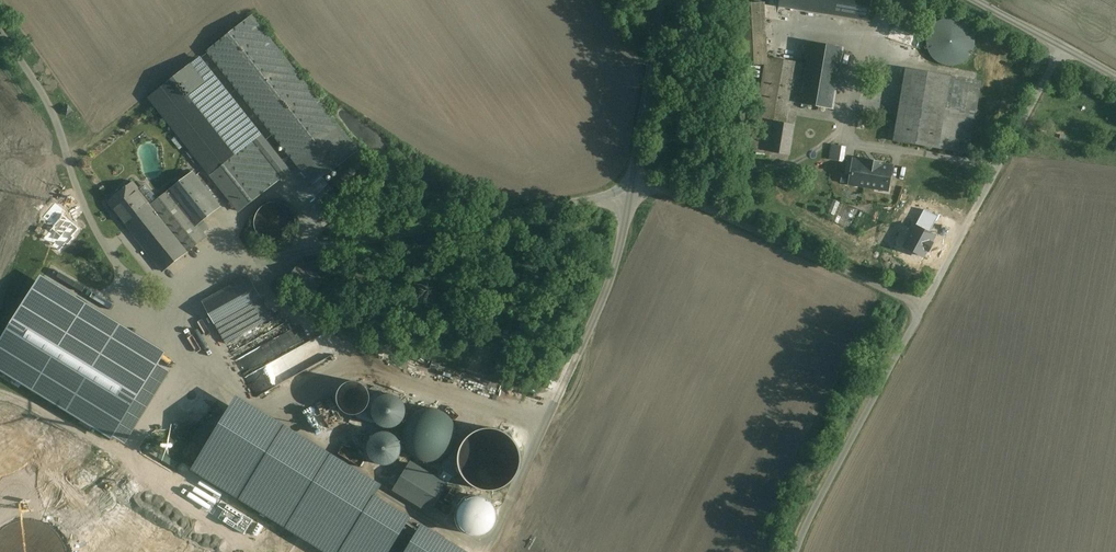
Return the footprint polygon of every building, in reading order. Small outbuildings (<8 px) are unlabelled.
[(779,6),(868,21),(872,0),(780,0),(779,6)] [(738,66),(761,65),(758,3),(736,4),(738,66)] [(252,17),(208,52),(313,184),(357,150),(355,147),(252,17)] [(895,18),(892,28),(924,39),(928,28),(895,18)] [(924,39),(892,28),(888,39),(921,49),(924,39)] [(939,66),(943,65),(946,64),(949,62),(952,59),(954,56),(954,52),(955,49),(954,45),(952,42),(950,39),(947,37),(944,35),(940,35),(937,35),(933,36),(930,37),(927,40),(925,43),(924,46),(923,50),(923,53),(925,57),(927,60),(929,63),(932,64),(936,66),(939,66)] [(843,47),(810,42),(803,83),(801,93),(800,102),(833,107),(843,47)] [(791,124),(786,123),(786,119),(791,91),(801,93),(803,83),(802,83),(805,64),(766,57),(751,149),(789,155),(794,125),(791,124)] [(1041,65),(1032,60),(1029,66),(1034,69),(1038,71),(1041,65)] [(950,76),(906,69),(894,141),(938,148),(950,76)] [(950,76),(938,148),(969,153),(980,82),(950,76)] [(212,157),(179,116),(169,123),(202,164),(212,157)] [(252,142),(217,170),(211,175),(240,211),(281,179),(252,142)] [(871,162),(866,161),(866,162),(854,160),(853,161),(847,160),(845,170),(844,175),(851,176),(850,183),(888,190),(891,169),(892,167),(881,165),(881,163),(876,162),(876,164),(871,163),(871,162)] [(220,207),(193,172),(168,191),(175,200),(196,226),(202,221),(220,207)] [(150,205),(132,182),(108,202),(131,231),(156,211),(158,214),(175,200),(168,191),(150,205)] [(196,226),(175,200),(158,214),(188,252),(206,238),(203,233),(208,229),(202,221),(196,226)] [(324,205),(320,200),(315,204),(319,209),(324,205)] [(916,203),(908,214),(939,237),(947,226),(916,203)] [(158,214),(156,211),(131,231),(163,271),(188,252),(158,214)] [(86,226),(81,219),(74,225),(79,231),(86,226)] [(325,274),(302,261),(288,284),(311,298),(315,292),(325,274)] [(44,276),(0,348),(0,367),(114,437),(166,351),(44,276)] [(249,277),(203,302),(215,325),(262,299),(250,278),(249,277)] [(315,292),(311,298),(334,311),(337,305),(315,292)] [(262,299),(215,325),(226,344),(255,327),(272,317),(262,299)] [(243,378),(254,397),(324,358),(319,349),(314,341),(271,365),(264,354),(273,349),(269,342),(239,359),(248,376),(243,378)] [(349,414),(355,414),(361,413),(367,408),(370,403),(370,396),(368,390),(364,385),(358,382),(352,381),(346,383),(341,388),(338,393),(337,400),(339,406),(343,411),(349,414)] [(361,413),(355,414),(358,418),(371,424),(377,423),(373,417),(372,410),(374,404),(378,398),(384,395),(382,390),(374,387),(368,390),(370,396),(370,403),(367,408),(361,413)] [(390,394),(384,395),(378,398),(374,404),(372,410),(373,417),(377,423),(382,426),(388,428),(394,427),(399,425),(403,420),(405,415),(406,409),(404,403),(401,399),(396,395),(390,394)] [(194,468),(329,551),(467,551),(376,496),(382,485),(239,396),(194,468)] [(343,420),(330,396),(325,399),(338,422),(343,420)] [(334,424),(321,401),(315,404),(328,428),(334,424)] [(405,447),(409,453),(415,458),(422,461),(430,462),(438,461),(445,458),(450,453),(455,446),(457,439),(457,431),(454,424),(450,417),(444,412),(437,409),(430,408),(422,409),(415,413),(409,418),(405,424),(403,432),(403,439),(405,447)] [(464,475),(471,482),(479,486),(488,488),(497,487),(506,484),(513,477),(518,468),(519,457),(517,447),(512,439),(504,432),(494,429),(484,429),(474,433),(466,440),(462,448),(460,457),(461,466),(464,475)] [(387,465),(392,464),(397,460),(400,456),(401,450),(401,445),(399,440),(395,435),(390,433),(385,432),(379,433),(374,435),(370,439),(368,444),(368,450),(369,455),(372,460),(376,463),(382,465),(387,465)] [(160,452),(148,444),(144,449),(157,457),(160,452)] [(177,462),(162,453),(158,458),(174,468),(177,462)] [(446,484),(410,462),(394,489),(430,510),(446,484)] [(486,500),(480,497),(474,497),(468,499),(463,502),(460,507),(458,513),(458,519),(461,524),(464,528),(469,531),(474,533),(480,532),(485,530),(490,527),(493,522),(494,516),(493,510),(491,504),(486,500)]
